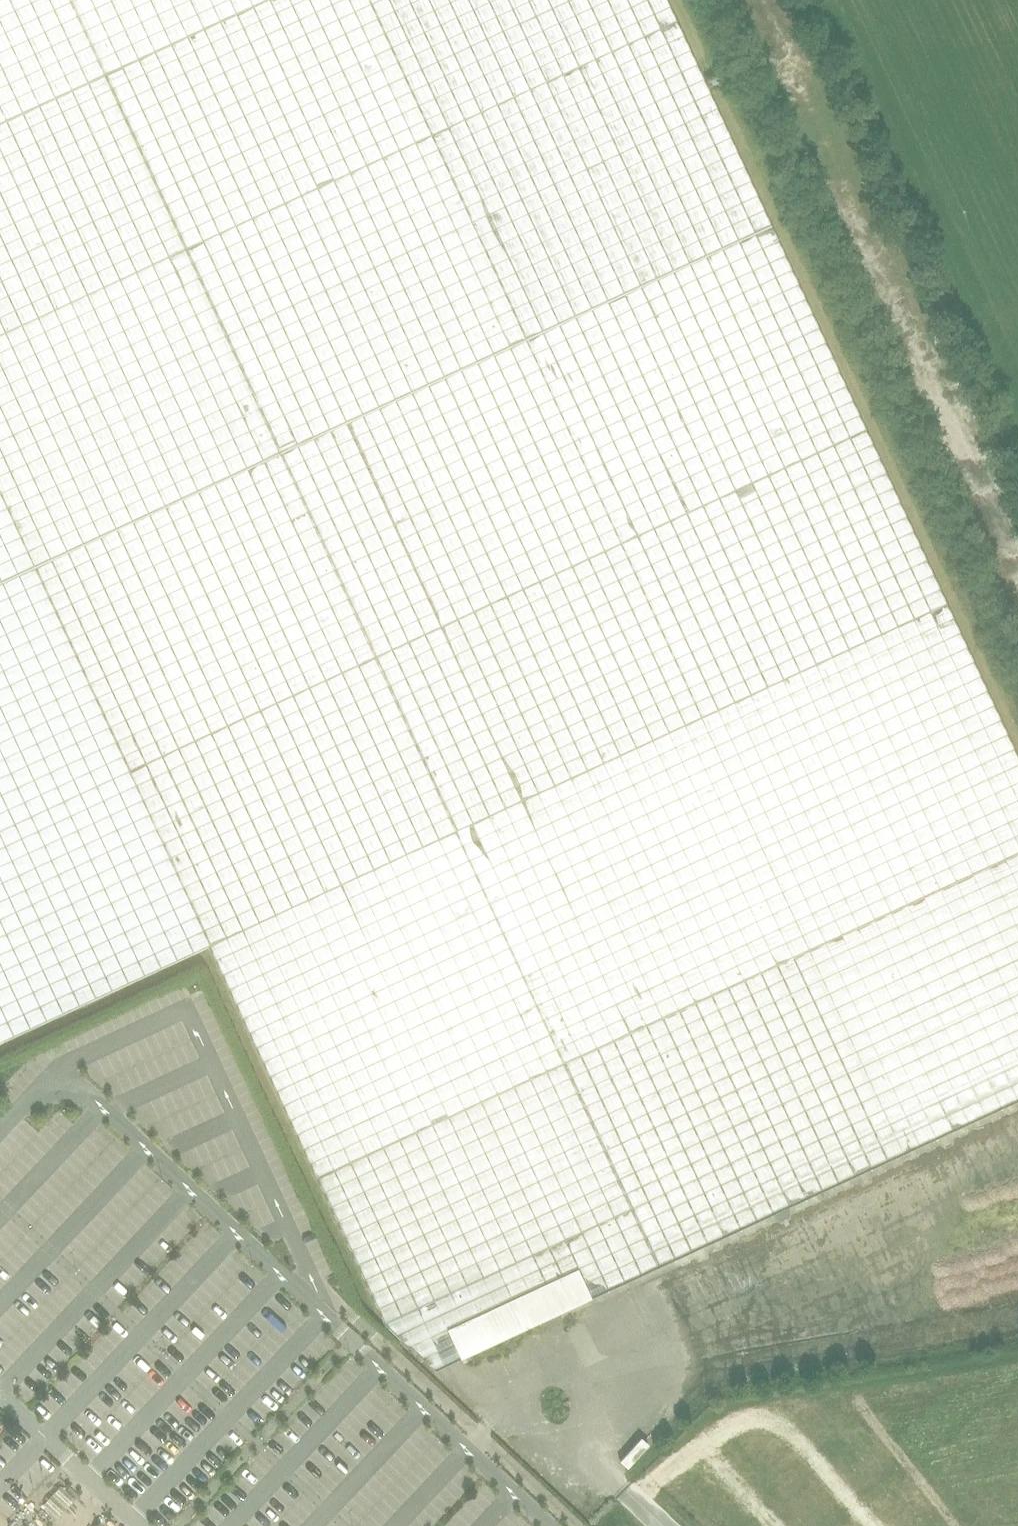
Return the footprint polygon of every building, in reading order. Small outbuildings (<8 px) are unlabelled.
[(666,0),(0,0),(0,1043),(209,946),(384,1324),(436,1370),(543,1320),(550,1326),(554,1324),(559,1322),(559,1313),(773,1214),(781,1219),(788,1216),(788,1207),(1017,1100),(1017,757),(666,0)]
